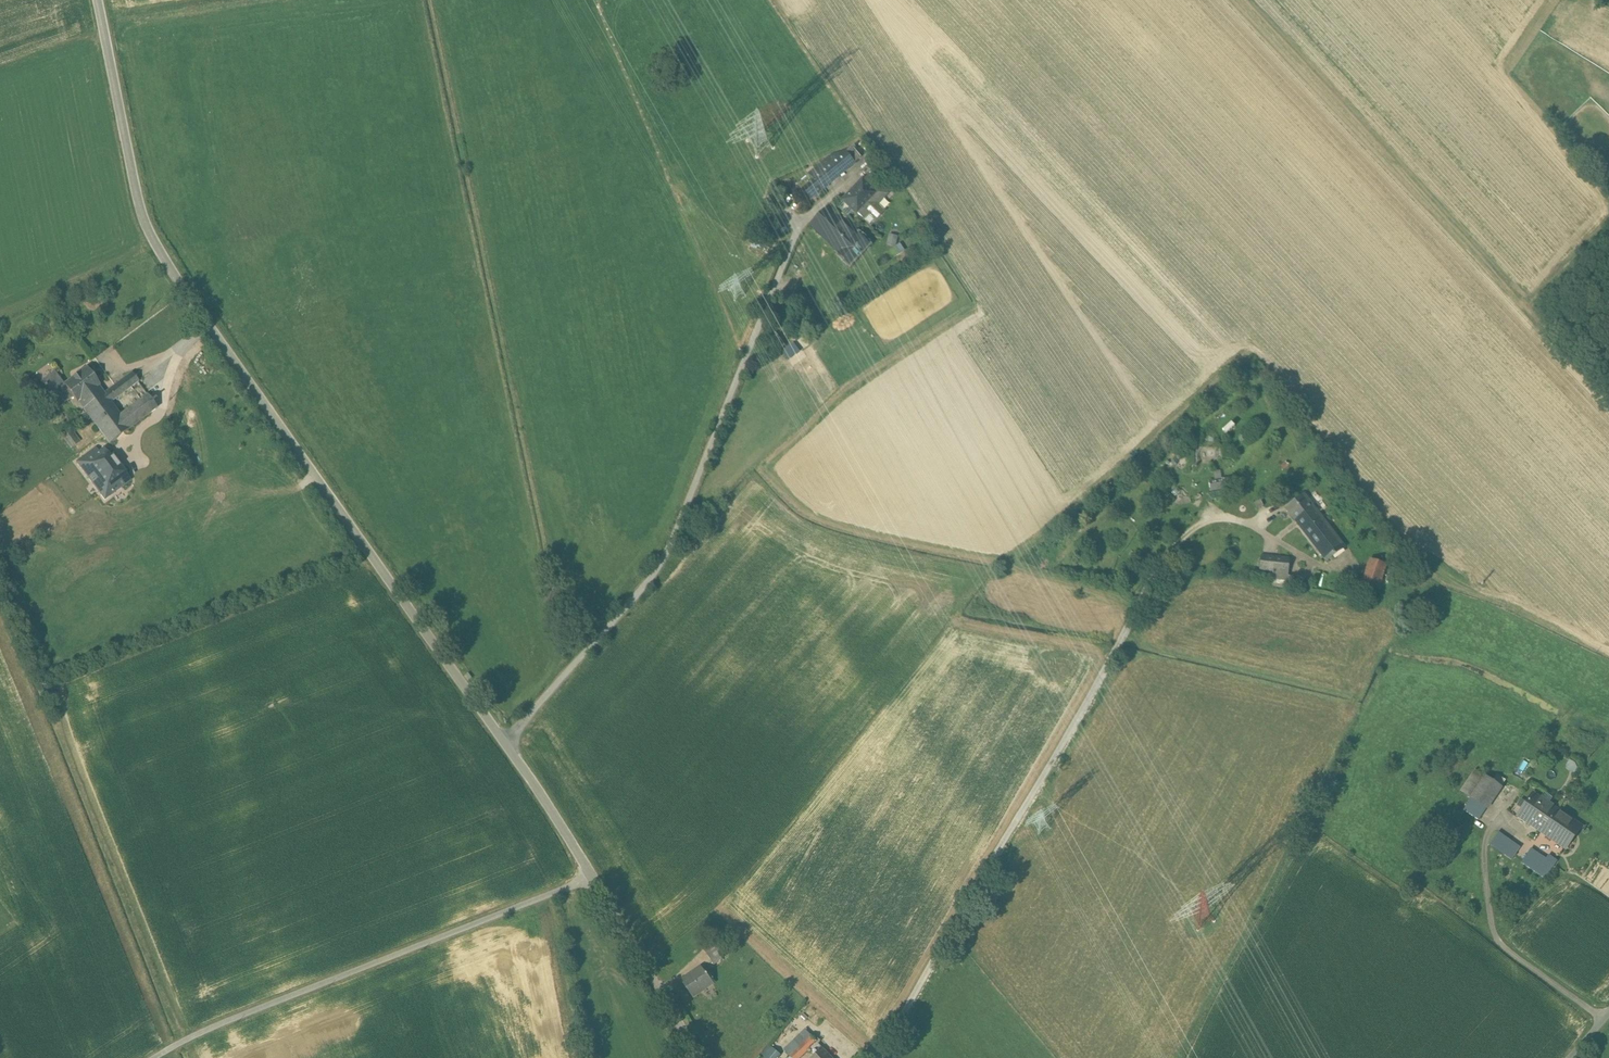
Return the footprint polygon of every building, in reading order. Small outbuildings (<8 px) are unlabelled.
[(795,191),(807,206),(857,166),(844,151),(795,191)] [(870,173),(863,180),(878,195),(857,216),(870,230),(886,213),(879,207),(891,194),(870,173)] [(863,180),(841,202),(857,216),(878,195),(863,180)] [(870,247),(831,212),(812,233),(851,269),(870,247)] [(897,245),(898,234),(889,233),(888,244),(897,245)] [(901,243),(886,252),(891,259),(906,250),(901,243)] [(795,342),(782,350),(789,359),(801,351),(795,342)] [(100,385),(87,367),(64,384),(73,396),(77,402),(78,401),(84,409),(109,444),(157,408),(147,394),(121,414),(118,410),(112,401),(105,393),(104,393),(99,386),(100,385)] [(64,384),(55,372),(41,382),(59,407),(73,396),(64,384)] [(132,372),(105,393),(112,401),(138,382),(138,381),(132,372)] [(138,382),(112,401),(118,410),(144,390),(138,382)] [(144,390),(118,410),(121,414),(147,394),(144,390)] [(108,450),(99,445),(77,462),(105,499),(130,479),(108,450)] [(1237,478),(1208,482),(1210,495),(1238,491),(1237,478)] [(1304,496),(1287,509),(1299,524),(1316,511),(1304,496)] [(1333,534),(1316,511),(1299,524),(1316,547),(1333,534)] [(1344,548),(1333,534),(1316,547),(1327,561),(1344,548)] [(1288,559),(1262,557),(1260,571),(1287,573),(1288,559)] [(1386,565),(1370,560),(1363,581),(1379,586),(1386,565)] [(1501,787),(1486,777),(1475,770),(1460,792),(1471,799),(1486,809),(1501,787)] [(1533,793),(1517,816),(1532,826),(1548,803),(1533,793)] [(1486,809),(1471,799),(1464,810),(1479,820),(1486,809)] [(1574,821),(1548,803),(1532,826),(1558,844),(1574,821)] [(1574,821),(1558,844),(1566,849),(1581,826),(1574,821)] [(1520,848),(1498,832),(1490,844),(1512,859),(1520,848)] [(1547,859),(1531,849),(1522,862),(1538,873),(1544,863),(1547,859)] [(1552,868),(1544,863),(1538,873),(1546,878),(1552,868)] [(712,940),(702,947),(715,965),(725,958),(712,940)] [(679,979),(693,998),(715,982),(701,963),(679,979)] [(817,1040),(806,1028),(783,1049),(792,1057),(799,1057),(817,1040)] [(760,1055),(764,1057),(778,1057),(781,1054),(769,1044),(760,1055)] [(821,1046),(809,1057),(834,1057),(821,1046)]
